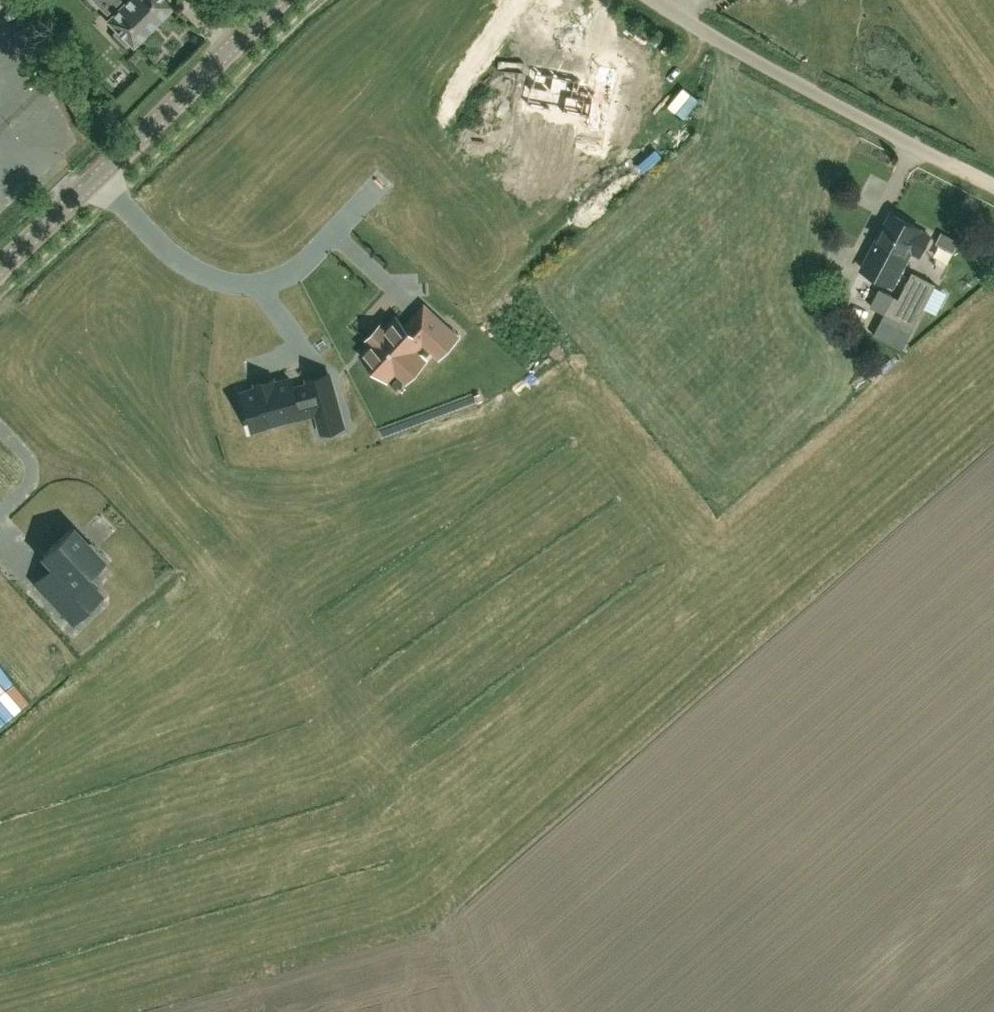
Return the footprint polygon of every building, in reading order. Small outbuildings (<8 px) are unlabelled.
[(155,23),(142,10),(136,10),(127,1),(122,6),(117,2),(119,0),(94,0),(106,12),(108,11),(112,15),(108,19),(108,18),(107,20),(108,21),(117,29),(113,32),(126,45),(129,41),(132,44),(133,46),(155,23)] [(155,23),(173,5),(168,0),(119,0),(117,2),(122,6),(127,1),(136,10),(142,10),(155,23)] [(532,80),(527,104),(588,116),(586,127),(605,131),(618,68),(598,65),(593,92),(579,89),(581,80),(536,71),(534,70),(532,80)] [(867,255),(860,267),(892,285),(899,272),(910,251),(918,255),(928,235),(918,230),(918,229),(890,213),(867,255)] [(880,289),(872,306),(885,313),(874,335),(902,349),(913,328),(936,284),(912,272),(899,299),(880,289)] [(424,306),(405,327),(396,318),(386,330),(381,325),(368,339),(373,344),(362,355),(387,378),(395,369),(406,380),(424,361),(413,350),(423,340),(439,355),(457,336),(424,306)] [(268,424),(298,416),(318,410),(319,413),(324,432),(342,427),(345,426),(337,395),(331,374),(309,380),(311,384),(300,387),(294,389),(291,379),(274,383),(273,378),(256,382),(258,388),(241,392),(249,419),(265,414),(268,424)] [(43,554),(52,563),(35,580),(74,621),(101,596),(83,578),(102,560),(71,527),(43,554)] [(14,703),(9,689),(25,683),(21,672),(7,677),(6,674),(0,676),(0,708),(14,703)] [(23,693),(39,681),(34,675),(19,686),(23,693)]
